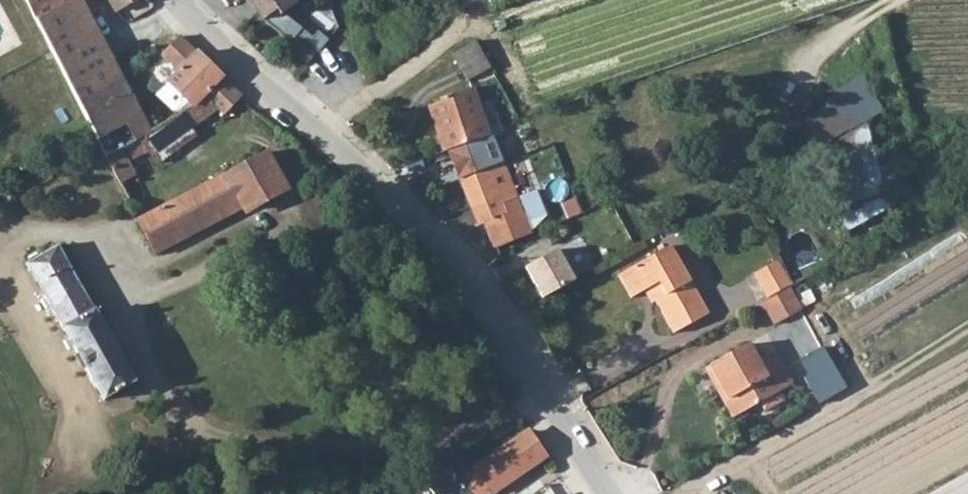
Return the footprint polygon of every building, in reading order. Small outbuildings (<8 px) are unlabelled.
[(35,20),(83,0),(84,0),(25,0),(35,20)] [(83,0),(35,20),(71,87),(115,65),(83,0)] [(119,11),(141,0),(113,0),(119,11)] [(328,44),(311,15),(316,13),(308,0),(252,0),(265,22),(275,16),(302,60),(328,44)] [(165,52),(162,52),(171,62),(164,70),(172,78),(172,83),(196,106),(203,97),(217,109),(224,115),(242,96),(222,78),(224,75),(199,52),(197,53),(178,37),(174,41),(165,52)] [(469,80),(493,69),(480,40),(456,51),(469,80)] [(115,65),(71,87),(94,133),(106,156),(120,149),(140,138),(150,132),(115,65)] [(799,114),(853,228),(897,207),(892,198),(914,188),(893,145),(881,150),(866,120),(885,111),(870,80),(799,114)] [(430,108),(449,153),(491,137),(493,136),(472,84),(440,97),(443,102),(430,108)] [(192,110),(181,115),(191,128),(217,109),(203,97),(196,106),(192,110)] [(150,132),(140,138),(158,163),(197,136),(191,128),(181,115),(150,132)] [(491,137),(449,153),(461,180),(502,164),(491,137)] [(120,149),(106,156),(120,182),(133,175),(120,149)] [(267,151),(139,221),(156,253),(243,206),(245,210),(288,188),(267,151)] [(502,164),(461,180),(478,225),(485,222),(489,231),(487,233),(495,246),(530,233),(524,218),(502,164)] [(53,310),(105,397),(137,379),(58,245),(26,265),(53,310)] [(675,247),(622,277),(634,298),(649,289),(675,335),(711,315),(675,247)] [(561,251),(529,269),(547,300),(579,282),(561,251)] [(776,292),(778,295),(784,292),(795,286),(780,259),(754,275),(767,297),(776,292)] [(778,295),(757,308),(772,332),(798,317),(784,292),(778,295)] [(826,346),(800,361),(824,402),(850,387),(826,346)] [(744,348),(701,371),(729,423),(789,392),(770,357),(754,366),(744,348)] [(461,476),(471,490),(480,483),(489,493),(492,493),(545,458),(527,432),(461,476)]
